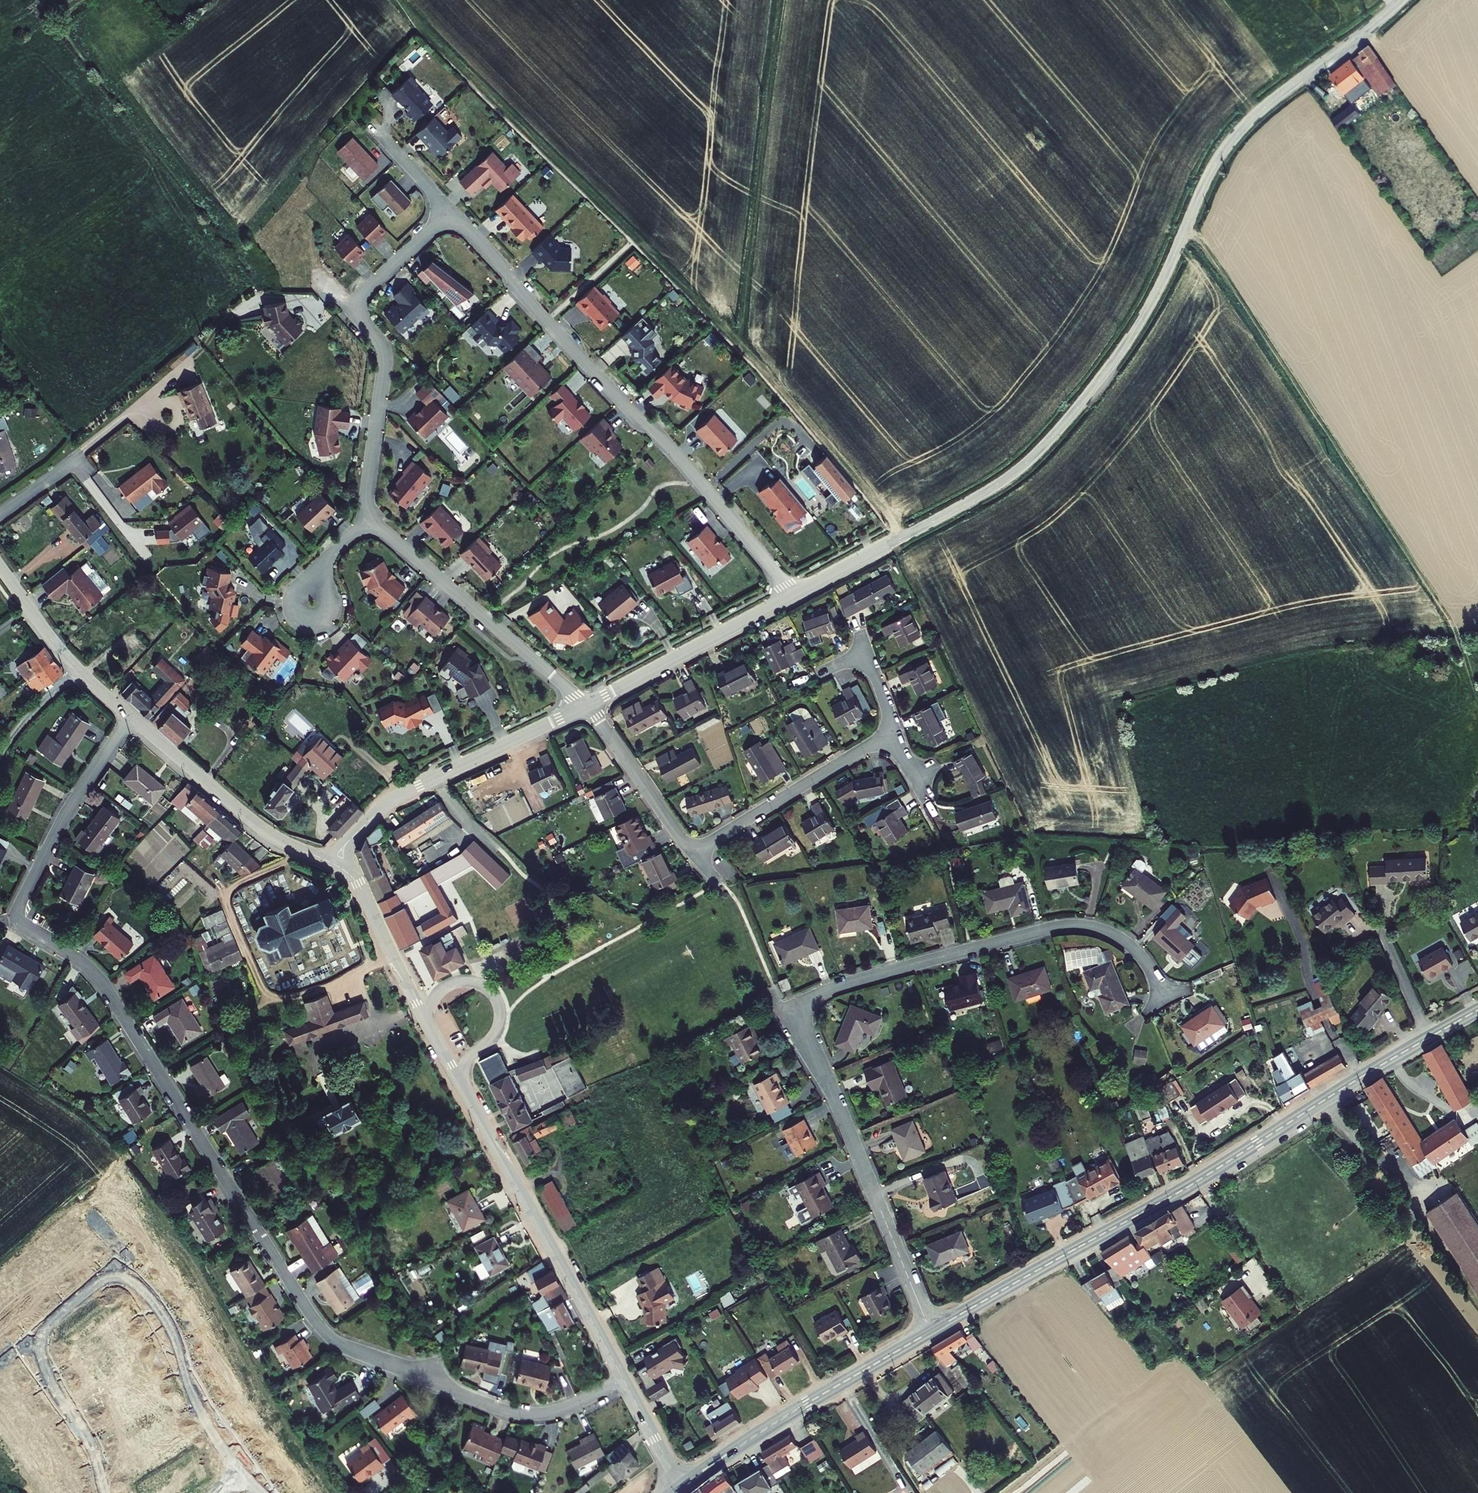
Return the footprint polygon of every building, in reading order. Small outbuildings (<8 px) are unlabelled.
[(1351,59),(1330,76),(1345,96),(1346,95),(1353,89),(1365,80),(1366,80),(1365,79),(1367,78),(1380,96),(1396,85),(1370,45),(1360,53),(1361,55),(1352,61),(1351,59)] [(419,80),(412,73),(394,91),(400,98),(401,97),(411,107),(409,110),(417,118),(433,102),(433,99),(417,82),(419,80)] [(1353,89),(1357,95),(1369,86),(1365,80),(1353,89)] [(1353,89),(1346,95),(1353,104),(1360,115),(1365,111),(1355,98),(1358,96),(1357,95),(1353,89)] [(1360,115),(1353,104),(1331,120),(1339,131),(1361,116),(1360,115)] [(450,127),(437,113),(419,130),(428,140),(429,139),(434,143),(432,145),(442,154),(465,131),(455,121),(450,127)] [(338,142),(368,175),(382,161),(353,129),(338,142)] [(507,186),(526,169),(517,159),(513,163),(498,147),(466,176),(477,189),(481,185),(493,173),(497,177),(498,176),(507,186)] [(491,183),(497,177),(493,173),(481,185),(482,186),(489,180),(491,183)] [(411,201),(391,180),(372,198),(383,209),(388,204),(397,214),(411,201)] [(538,213),(532,206),(533,205),(520,192),(519,193),(516,190),(501,204),(513,217),(515,215),(519,220),(516,223),(527,234),(532,229),(534,228),(537,231),(548,220),(539,211),(538,213)] [(375,209),(361,222),(378,241),(384,235),(383,234),(386,231),(390,227),(375,209)] [(353,229),(339,242),(357,261),(363,256),(361,254),(364,251),(369,247),(353,229)] [(563,243),(558,242),(549,235),(531,253),(541,264),(551,270),(559,271),(571,272),(571,262),(570,248),(570,245),(563,243)] [(632,270),(640,262),(632,254),(624,262),(632,270)] [(432,260),(417,275),(426,283),(431,278),(456,303),(474,292),(432,260)] [(406,328),(423,313),(426,313),(432,308),(432,304),(410,280),(398,291),(404,298),(400,302),(398,301),(392,306),(389,309),(406,328)] [(603,294),(595,285),(575,303),(587,315),(588,314),(593,319),(591,321),(600,329),(619,312),(610,303),(612,301),(604,293),(603,294)] [(293,308),(291,299),(270,304),(272,312),(268,313),(271,322),(272,322),(275,321),(284,330),(284,333),(291,340),(294,340),(295,341),(309,327),(306,324),(309,321),(302,314),(298,318),(293,312),(292,308),(293,308)] [(515,344),(502,329),(497,329),(483,314),(466,329),(482,347),(487,343),(490,345),(497,346),(504,354),(515,344)] [(652,332),(644,324),(643,326),(637,320),(619,338),(630,349),(632,348),(636,357),(641,362),(640,363),(649,372),(653,369),(654,369),(658,366),(657,365),(662,359),(655,351),(650,343),(647,340),(652,336),(652,332)] [(508,364),(535,393),(545,384),(547,386),(556,377),(543,363),(542,364),(540,361),(546,355),(533,341),(508,364)] [(692,406),(696,397),(700,399),(705,387),(687,378),(673,364),(649,387),(659,398),(666,391),(673,398),(684,403),(682,406),(689,409),(690,406),(692,406)] [(428,432),(442,419),(443,419),(452,411),(438,395),(440,393),(443,396),(448,391),(435,377),(422,389),(432,400),(426,405),(427,406),(423,409),(421,407),(412,415),(422,426),(423,426),(428,432)] [(214,409),(201,381),(181,389),(194,418),(214,409)] [(566,415),(573,423),(575,422),(580,427),(592,416),(592,412),(586,405),(585,406),(580,401),(581,400),(575,394),(576,393),(566,382),(554,393),(561,401),(551,410),(561,420),(566,415)] [(328,451),(349,445),(345,427),(345,421),(355,422),(357,407),(347,406),(347,403),(325,401),(322,429),(328,451)] [(740,438),(716,413),(699,429),(709,440),(710,440),(711,440),(712,439),(716,443),(716,445),(724,454),(740,438)] [(599,449),(609,461),(626,445),(612,431),(616,427),(606,417),(584,438),(594,449),(599,449)] [(0,430),(0,462),(2,468),(20,461),(7,427),(0,430)] [(854,491),(826,455),(814,465),(816,468),(814,470),(809,464),(798,472),(802,478),(816,495),(827,509),(840,498),(842,501),(854,491)] [(405,498),(412,503),(437,472),(418,457),(409,468),(411,470),(395,490),(402,495),(401,496),(404,498),(405,498)] [(644,461),(650,469),(655,464),(649,457),(644,461)] [(124,483),(137,500),(138,500),(143,506),(172,483),(154,460),(124,483)] [(798,516),(810,510),(783,477),(773,485),(771,483),(761,491),(780,513),(777,515),(790,530),(804,522),(798,516)] [(303,513),(318,528),(331,516),(332,517),(342,507),(327,491),(303,513)] [(107,523),(100,514),(92,520),(72,496),(70,498),(67,495),(61,500),(63,503),(60,506),(93,547),(113,530),(107,523)] [(470,527),(446,501),(427,518),(437,529),(439,527),(453,542),(470,527)] [(194,503),(178,515),(180,517),(186,512),(188,513),(197,507),(194,503)] [(180,517),(172,522),(185,538),(196,530),(201,537),(211,530),(206,523),(208,521),(197,507),(188,513),(186,512),(180,517)] [(116,528),(110,520),(107,523),(113,530),(116,528)] [(712,567),(721,560),(725,566),(733,559),(716,539),(718,538),(708,527),(690,541),(693,544),(691,546),(698,555),(703,555),(702,560),(708,567),(712,567)] [(276,533),(255,552),(269,568),(280,558),(280,556),(282,555),(283,555),(290,548),(276,533)] [(508,562),(496,550),(498,548),(485,534),(467,551),(476,560),(477,559),(493,576),(499,570),(500,571),(503,569),(502,568),(508,562)] [(141,547),(143,550),(153,543),(150,541),(141,547)] [(159,553),(153,543),(143,550),(150,559),(159,553)] [(150,559),(143,550),(140,553),(146,562),(150,559)] [(159,553),(150,559),(152,562),(161,555),(159,553)] [(153,563),(157,569),(166,562),(162,556),(153,563)] [(373,567),(364,571),(369,583),(372,581),(375,588),(383,595),(381,597),(381,601),(385,604),(388,604),(390,605),(391,603),(394,605),(412,585),(401,576),(400,575),(399,577),(394,573),(393,571),(393,570),(392,568),(393,567),(390,561),(389,561),(388,559),(386,560),(384,557),(377,560),(379,563),(375,565),(375,566),(373,567)] [(215,582),(214,583),(218,588),(217,589),(221,595),(219,604),(226,606),(226,607),(231,608),(231,607),(235,608),(235,610),(244,612),(246,600),(239,598),(241,589),(237,583),(238,583),(236,579),(238,568),(223,565),(224,563),(218,562),(217,564),(215,564),(213,571),(211,571),(209,580),(215,582)] [(678,586),(679,587),(680,588),(681,588),(691,581),(682,568),(678,562),(653,578),(665,596),(674,591),(674,589),(678,586)] [(394,573),(399,577),(400,575),(401,576),(404,573),(396,567),(393,571),(394,573)] [(86,577),(81,571),(75,576),(80,582),(86,577)] [(75,575),(73,573),(63,581),(65,583),(75,575)] [(96,586),(89,578),(86,577),(80,582),(75,576),(75,575),(65,583),(63,581),(58,575),(54,579),(47,584),(59,598),(62,599),(72,610),(71,611),(78,620),(98,604),(90,594),(96,589),(96,586)] [(895,591),(887,575),(839,600),(847,616),(895,591)] [(630,585),(605,605),(618,621),(620,620),(622,622),(627,617),(626,615),(637,606),(643,601),(630,585)] [(419,620),(426,620),(438,631),(453,614),(443,605),(442,605),(437,601),(438,600),(431,594),(412,615),(419,620)] [(567,617),(567,615),(563,610),(564,609),(555,598),(536,613),(541,620),(552,633),(553,633),(558,639),(578,641),(578,640),(579,641),(584,637),(585,639),(598,632),(595,628),(596,627),(580,607),(573,613),(573,618),(567,617)] [(839,631),(837,625),(831,609),(831,607),(822,610),(823,614),(804,621),(813,645),(822,642),(819,634),(829,631),(831,634),(839,631)] [(884,627),(888,635),(895,631),(903,646),(923,635),(910,612),(884,627)] [(249,651),(268,667),(283,650),(290,656),(297,648),(287,640),(288,639),(283,634),(281,637),(279,635),(276,639),(272,635),(261,625),(250,638),(256,643),(249,651)] [(359,668),(365,661),(370,666),(379,657),(357,635),(348,644),(348,647),(342,653),(339,649),(333,655),(337,660),(334,663),(340,668),(341,667),(350,675),(356,668),(359,668)] [(780,640),(763,648),(776,673),(805,659),(801,649),(796,651),(793,652),(789,644),(783,647),(780,640)] [(210,645),(198,658),(205,664),(217,652),(210,645)] [(18,665),(28,678),(55,658),(46,646),(18,665)] [(491,687),(479,661),(458,646),(441,669),(462,684),(468,697),(491,687)] [(35,689),(63,670),(55,658),(28,678),(35,689)] [(144,687),(136,679),(125,690),(145,708),(154,716),(188,680),(166,658),(159,665),(171,677),(168,680),(170,683),(155,698),(144,687)] [(901,675),(905,682),(912,679),(920,693),(939,683),(928,661),(901,675)] [(717,674),(726,693),(756,679),(748,662),(727,672),(726,670),(717,674)] [(139,676),(136,679),(144,687),(147,684),(139,676)] [(7,692),(9,691),(0,680),(0,682),(7,691),(7,692)] [(707,707),(693,680),(685,684),(689,692),(675,699),(685,719),(707,707)] [(848,697),(833,705),(843,724),(873,710),(859,683),(844,690),(848,697)] [(442,707),(448,703),(439,684),(431,689),(442,707)] [(9,693),(21,708),(26,703),(22,697),(26,694),(19,685),(9,693)] [(415,724),(424,719),(423,716),(428,713),(429,715),(442,707),(431,689),(423,693),(422,692),(410,699),(402,697),(402,698),(399,697),(382,706),(391,722),(400,717),(412,720),(413,721),(415,724)] [(195,726),(186,718),(183,715),(189,708),(195,701),(183,690),(156,719),(173,735),(181,742),(195,726)] [(635,732),(668,715),(660,699),(644,707),(640,701),(623,710),(635,732)] [(920,718),(933,744),(946,737),(930,705),(913,714),(916,720),(920,718)] [(183,715),(186,718),(192,711),(189,708),(183,715)] [(787,725),(807,758),(829,744),(809,711),(804,708),(798,709),(789,714),(793,721),(787,725)] [(73,709),(58,734),(52,731),(43,745),(49,749),(48,751),(65,762),(91,720),(73,709)] [(569,741),(582,768),(601,759),(597,752),(594,754),(585,734),(569,741)] [(302,761),(312,770),(317,763),(331,775),(348,756),(324,735),(314,747),(308,743),(302,750),(307,755),(302,761)] [(745,750),(765,783),(788,770),(770,741),(763,746),(760,741),(745,750)] [(657,758),(669,780),(702,762),(693,747),(678,756),(674,749),(657,758)] [(541,755),(545,763),(532,770),(541,789),(563,778),(550,751),(541,755)] [(956,762),(960,770),(963,769),(972,785),(970,786),(977,798),(991,790),(984,778),(986,777),(972,753),(956,762)] [(312,770),(302,761),(280,788),(277,786),(274,790),(276,792),(269,802),(281,812),(286,812),(291,807),(289,801),(293,797),(292,795),(312,770)] [(155,801),(167,787),(139,763),(127,777),(155,801)] [(31,770),(10,810),(26,819),(47,779),(31,770)] [(875,771),(876,775),(856,778),(837,790),(844,801),(858,792),(859,796),(888,791),(885,770),(875,771)] [(169,794),(176,800),(193,782),(185,775),(169,794)] [(618,785),(615,778),(597,786),(604,801),(597,804),(604,819),(630,807),(620,784),(618,785)] [(183,797),(210,821),(222,807),(200,788),(193,782),(176,800),(178,802),(183,797)] [(721,787),(687,797),(695,822),(697,824),(703,822),(705,818),(704,815),(702,814),(702,812),(727,804),(726,803),(734,800),(729,785),(721,788),(721,787)] [(877,823),(890,844),(909,833),(901,819),(908,814),(899,798),(865,818),(870,827),(877,823)] [(336,827),(342,833),(344,835),(370,809),(361,800),(343,820),(341,819),(336,824),(337,826),(336,827)] [(956,813),(962,830),(998,817),(992,800),(956,813)] [(811,806),(815,813),(802,821),(814,840),(835,827),(819,801),(811,806)] [(449,817),(439,803),(393,831),(403,848),(449,817)] [(506,811),(522,811),(522,803),(506,803),(506,811)] [(210,821),(233,842),(238,837),(246,828),(228,812),(222,807),(210,821)] [(111,808),(93,834),(108,846),(128,820),(111,808)] [(629,845),(637,861),(645,857),(663,849),(655,833),(652,834),(642,812),(621,822),(631,844),(629,845)] [(763,862),(796,841),(786,825),(765,838),(764,836),(752,843),(763,862)] [(213,831),(207,826),(199,834),(205,839),(207,837),(213,831)] [(355,851),(355,854),(358,862),(378,904),(394,896),(392,892),(370,846),(376,843),(383,837),(382,833),(381,830),(380,828),(377,827),(366,837),(356,846),(355,848),(355,851)] [(213,831),(207,837),(213,843),(219,836),(213,831)] [(215,860),(221,867),(231,857),(247,873),(266,865),(238,837),(233,842),(230,845),(215,860)] [(474,841),(462,854),(472,867),(496,890),(510,875),(474,841)] [(8,847),(0,843),(0,864),(8,847)] [(673,871),(663,849),(645,857),(662,893),(680,884),(677,879),(680,878),(676,870),(673,871)] [(458,919),(438,886),(472,867),(462,854),(424,875),(392,892),(394,896),(378,904),(384,918),(394,940),(398,947),(399,951),(420,942),(441,929),(458,919)] [(1372,868),(1374,886),(1390,885),(1389,881),(1430,877),(1428,857),(1388,861),(1389,867),(1372,868)] [(1050,886),(1081,882),(1078,864),(1047,868),(1050,886)] [(86,866),(73,895),(89,904),(104,875),(86,866)] [(1166,891),(1137,868),(1124,885),(1153,908),(1166,891)] [(1014,915),(1032,909),(1024,881),(1016,883),(1014,877),(1011,875),(1002,878),(1000,881),(1002,887),(986,892),(992,912),(1012,906),(1014,915)] [(1263,906),(1276,900),(1266,879),(1248,887),(1248,885),(1241,888),(1238,892),(1239,893),(1230,904),(1248,919),(1255,910),(1253,908),(1255,906),(1257,905),(1258,906),(1261,904),(1263,906)] [(220,910),(226,907),(224,903),(220,894),(217,902),(220,910)] [(332,894),(296,910),(292,902),(268,913),(271,922),(267,923),(261,933),(267,945),(268,944),(276,961),(286,957),(285,953),(297,948),(310,942),(307,935),(343,918),(332,894)] [(1312,914),(1323,930),(1340,919),(1343,923),(1356,915),(1345,899),(1338,903),(1335,899),(1312,914)] [(857,929),(873,927),(871,906),(839,910),(842,930),(857,928),(857,929)] [(946,906),(932,909),(933,913),(906,920),(912,942),(939,935),(937,931),(952,927),(946,906)] [(1185,915),(1178,909),(1154,936),(1180,961),(1194,946),(1174,927),(1185,915)] [(1460,922),(1470,939),(1477,934),(1477,912),(1460,922)] [(202,945),(205,952),(215,975),(248,961),(236,932),(228,913),(209,922),(213,932),(219,929),(223,941),(221,942),(225,952),(212,958),(208,947),(212,946),(210,942),(202,945)] [(103,927),(125,955),(140,942),(118,914),(103,927)] [(467,924),(443,936),(444,938),(419,951),(426,965),(428,971),(433,978),(436,975),(441,974),(467,960),(457,938),(470,931),(467,924)] [(811,928),(776,943),(782,957),(780,958),(781,961),(784,959),(786,964),(820,949),(811,928)] [(1103,967),(1086,974),(1092,989),(1099,996),(1100,996),(1106,1013),(1128,1005),(1127,1002),(1130,1001),(1127,993),(1124,994),(1118,976),(1119,976),(1118,973),(1119,973),(1114,960),(1117,959),(1112,946),(1106,949),(1105,947),(1101,944),(1098,945),(1098,946),(1062,950),(1066,973),(1103,967)] [(1419,960),(1429,977),(1453,964),(1444,946),(1419,960)] [(47,970),(48,967),(12,947),(0,969),(0,970),(7,975),(9,972),(10,969),(20,974),(38,985),(43,976),(47,970)] [(133,970),(137,977),(147,972),(161,995),(180,982),(162,952),(133,970)] [(1012,975),(1017,997),(1052,989),(1047,967),(1030,971),(1030,973),(1026,974),(1025,972),(1012,975)] [(47,970),(43,976),(49,979),(52,973),(47,970)] [(960,979),(962,986),(943,990),(948,1013),(981,1006),(975,976),(960,979)] [(782,992),(791,989),(787,978),(778,982),(782,992)] [(1366,1034),(1377,1022),(1374,1019),(1392,1000),(1378,986),(1360,1006),(1362,1008),(1351,1020),(1366,1034)] [(89,994),(83,987),(65,1003),(92,1033),(106,1020),(86,997),(89,994)] [(160,1012),(165,1021),(174,1015),(189,1039),(208,1027),(189,995),(160,1012)] [(334,1012),(327,996),(303,1004),(307,1019),(294,1022),(282,1027),(284,1031),(289,1047),(368,1017),(364,1002),(334,1012)] [(1340,1002),(1330,1006),(1339,1025),(1349,1021),(1340,1002)] [(876,1033),(882,1016),(853,1004),(850,1013),(852,1013),(847,1023),(845,1023),(837,1042),(856,1050),(865,1028),(876,1033)] [(1224,1024),(1213,1005),(1198,1014),(1199,1016),(1185,1024),(1194,1041),(1224,1024)] [(1318,1035),(1323,1044),(1334,1038),(1330,1030),(1321,1011),(1307,1017),(1318,1035)] [(92,1033),(95,1036),(108,1021),(106,1020),(92,1033)] [(729,1040),(733,1048),(738,1046),(747,1065),(767,1055),(761,1043),(764,1042),(757,1027),(729,1040)] [(93,1049),(97,1056),(102,1053),(120,1080),(138,1068),(132,1058),(129,1060),(114,1035),(93,1049)] [(1443,1044),(1424,1054),(1459,1105),(1475,1096),(1448,1050),(1443,1044)] [(478,1063),(489,1085),(510,1128),(512,1132),(519,1128),(532,1121),(512,1081),(532,1073),(551,1066),(567,1099),(542,1112),(543,1115),(568,1104),(589,1093),(573,1058),(568,1049),(538,1060),(531,1063),(508,1073),(498,1053),(478,1063)] [(1298,1074),(1284,1049),(1275,1054),(1280,1064),(1297,1095),(1311,1086),(1304,1074),(1302,1071),(1298,1074)] [(1146,1064),(1146,1050),(1135,1050),(1135,1063),(1146,1064)] [(197,1063),(210,1084),(204,1088),(209,1097),(231,1083),(212,1053),(197,1063)] [(1339,1053),(1304,1074),(1311,1086),(1323,1079),(1346,1065),(1341,1055),(1339,1053)] [(873,1089),(882,1086),(889,1103),(908,1096),(893,1059),(865,1070),(873,1089)] [(1278,1087),(1285,1102),(1296,1096),(1297,1095),(1280,1064),(1275,1067),(1277,1069),(1274,1071),(1281,1085),(1278,1087)] [(756,1086),(770,1115),(791,1105),(781,1085),(784,1083),(780,1075),(756,1086)] [(1460,1122),(1426,1142),(1384,1077),(1364,1089),(1370,1097),(1416,1163),(1430,1153),(1434,1159),(1469,1138),(1476,1144),(1477,1142),(1477,1132),(1472,1124),(1466,1118),(1460,1122)] [(1183,1093),(1176,1079),(1161,1086),(1169,1101),(1183,1093)] [(147,1082),(127,1095),(140,1118),(158,1108),(148,1091),(151,1089),(147,1082)] [(1184,1109),(1193,1125),(1239,1098),(1230,1082),(1184,1109)] [(220,1115),(227,1127),(232,1124),(248,1149),(265,1138),(250,1113),(255,1110),(248,1098),(220,1115)] [(351,1102),(337,1109),(319,1118),(331,1139),(343,1133),(345,1134),(353,1130),(353,1128),(362,1123),(351,1102)] [(1164,1104),(1157,1107),(1163,1121),(1170,1118),(1164,1104)] [(1140,1109),(1149,1125),(1157,1121),(1149,1105),(1140,1109)] [(520,1159),(525,1167),(551,1155),(546,1149),(543,1150),(538,1140),(533,1142),(530,1136),(537,1133),(540,1138),(563,1127),(564,1130),(578,1122),(572,1110),(545,1124),(529,1127),(509,1136),(520,1159)] [(796,1151),(815,1142),(809,1131),(811,1130),(806,1120),(786,1129),(796,1151)] [(893,1129),(900,1145),(903,1144),(908,1158),(926,1151),(914,1120),(893,1129)] [(187,1155),(175,1135),(159,1144),(177,1175),(196,1163),(191,1154),(187,1155)] [(1176,1135),(1165,1140),(1180,1171),(1192,1166),(1176,1135)] [(1147,1139),(1130,1147),(1146,1184),(1164,1174),(1157,1160),(1155,1156),(1150,1146),(1149,1143),(1147,1139)] [(1168,1176),(1180,1171),(1165,1140),(1155,1144),(1150,1146),(1155,1156),(1157,1160),(1160,1158),(1168,1176)] [(264,1163),(283,1193),(298,1183),(279,1152),(264,1163)] [(1066,1178),(1060,1161),(1052,1164),(1058,1181),(1066,1178)] [(1087,1196),(1090,1203),(1123,1186),(1112,1165),(1090,1178),(1089,1176),(1080,1181),(1081,1182),(1083,1188),(1081,1189),(1084,1198),(1087,1196)] [(924,1178),(929,1192),(931,1191),(934,1198),(930,1200),(934,1210),(956,1201),(945,1170),(924,1178)] [(820,1172),(790,1187),(795,1198),(803,1194),(808,1204),(794,1211),(801,1225),(834,1208),(823,1187),(827,1185),(820,1172)] [(1454,1189),(1477,1225),(1477,1224),(1477,1174),(1454,1189)] [(576,1225),(553,1181),(540,1187),(563,1233),(576,1225)] [(1083,1188),(1081,1182),(1070,1188),(1078,1208),(1079,1209),(1090,1203),(1087,1196),(1084,1198),(1081,1189),(1083,1188)] [(1060,1194),(1028,1207),(1036,1226),(1068,1214),(1067,1212),(1078,1208),(1070,1188),(1070,1186),(1059,1190),(1060,1194)] [(1477,1225),(1454,1189),(1434,1201),(1437,1206),(1454,1233),(1477,1271),(1477,1224),(1477,1225)] [(215,1195),(212,1197),(208,1190),(189,1201),(197,1215),(199,1214),(213,1237),(230,1226),(220,1210),(223,1207),(215,1195)] [(446,1202),(463,1233),(486,1221),(469,1190),(446,1202)] [(1179,1206),(1136,1233),(1142,1243),(1147,1250),(1159,1243),(1160,1245),(1171,1238),(1174,1242),(1193,1230),(1196,1234),(1208,1227),(1195,1207),(1185,1214),(1179,1206)] [(290,1213),(287,1209),(282,1213),(285,1217),(290,1213)] [(318,1209),(312,1212),(326,1234),(331,1230),(318,1209)] [(293,1225),(318,1265),(344,1249),(340,1243),(334,1246),(326,1234),(312,1212),(293,1225)] [(862,1261),(855,1246),(849,1249),(841,1230),(818,1241),(823,1252),(827,1249),(838,1272),(862,1261)] [(929,1245),(936,1262),(953,1255),(954,1257),(970,1251),(963,1231),(929,1245)] [(481,1282),(490,1277),(511,1267),(495,1236),(474,1247),(482,1263),(473,1268),(481,1282)] [(1158,1266),(1147,1250),(1142,1243),(1135,1247),(1128,1237),(1106,1252),(1114,1266),(1122,1277),(1144,1262),(1150,1271),(1158,1266)] [(235,1268),(252,1293),(259,1289),(271,1281),(253,1256),(235,1268)] [(538,1313),(554,1305),(556,1305),(563,1303),(565,1300),(550,1272),(548,1273),(542,1262),(533,1268),(527,1273),(540,1294),(542,1297),(532,1304),(538,1313)] [(322,1276),(342,1308),(359,1297),(345,1272),(348,1270),(343,1263),(322,1276)] [(1082,1284),(1096,1308),(1104,1303),(1109,1312),(1125,1303),(1115,1286),(1119,1284),(1116,1279),(1119,1277),(1113,1265),(1082,1284)] [(1114,1266),(1113,1265),(1119,1277),(1123,1278),(1125,1277),(1122,1277),(1114,1266)] [(642,1292),(639,1294),(641,1301),(639,1303),(644,1315),(647,1327),(662,1326),(662,1324),(666,1323),(665,1308),(665,1306),(668,1303),(675,1300),(674,1295),(666,1281),(658,1268),(636,1280),(642,1292)] [(276,1289),(271,1281),(259,1289),(261,1292),(257,1295),(257,1296),(254,1298),(257,1302),(276,1289)] [(1244,1285),(1224,1299),(1228,1304),(1226,1305),(1232,1313),(1233,1312),(1243,1324),(1245,1322),(1251,1330),(1263,1321),(1257,1313),(1260,1311),(1254,1303),(1253,1304),(1249,1299),(1253,1296),(1244,1285)] [(862,1297),(873,1319),(892,1310),(885,1296),(887,1295),(884,1287),(862,1297)] [(252,1293),(245,1298),(247,1302),(252,1303),(253,1300),(253,1299),(254,1298),(257,1296),(257,1295),(261,1292),(259,1289),(252,1293)] [(282,1299),(276,1289),(257,1302),(258,1303),(257,1304),(256,1307),(259,1312),(262,1313),(263,1312),(267,1318),(266,1319),(271,1326),(290,1314),(284,1304),(282,1305),(279,1301),(282,1299)] [(723,1306),(734,1302),(731,1292),(720,1296),(723,1306)] [(574,1324),(563,1303),(556,1305),(554,1305),(544,1310),(542,1311),(538,1313),(549,1333),(574,1324)] [(816,1323),(826,1342),(842,1334),(844,1336),(851,1333),(839,1311),(816,1323)] [(963,1330),(932,1350),(947,1370),(959,1361),(964,1358),(956,1347),(969,1339),(967,1337),(963,1330)] [(308,1346),(302,1336),(300,1338),(296,1331),(276,1344),(281,1351),(284,1349),(295,1366),(313,1354),(308,1346)] [(972,1333),(967,1337),(969,1339),(977,1349),(982,1346),(972,1333)] [(304,1335),(302,1336),(308,1346),(310,1344),(304,1335)] [(556,1335),(551,1337),(562,1361),(566,1359),(556,1335)] [(675,1340),(643,1358),(645,1368),(637,1373),(646,1390),(656,1385),(653,1380),(673,1368),(684,1371),(687,1363),(685,1351),(679,1347),(675,1340)] [(766,1364),(773,1375),(800,1360),(788,1340),(778,1346),(782,1354),(772,1359),(768,1352),(762,1355),(766,1364)] [(469,1341),(464,1362),(487,1368),(487,1369),(500,1372),(505,1352),(492,1349),(493,1347),(469,1341)] [(768,1380),(756,1358),(738,1369),(739,1371),(724,1380),(729,1391),(737,1400),(749,1392),(747,1389),(752,1386),(754,1390),(768,1380)] [(535,1389),(541,1391),(546,1393),(551,1367),(522,1359),(516,1384),(531,1387),(535,1389)] [(321,1375),(310,1382),(321,1397),(320,1398),(320,1399),(320,1402),(323,1406),(326,1407),(327,1408),(334,1403),(336,1407),(362,1390),(354,1378),(339,1387),(333,1378),(339,1374),(333,1364),(320,1373),(321,1375)] [(965,1379),(970,1376),(962,1365),(958,1369),(965,1379)] [(948,1397),(934,1378),(900,1403),(913,1421),(948,1397)] [(656,1385),(646,1390),(653,1401),(668,1392),(662,1382),(656,1385)] [(414,1422),(421,1417),(406,1397),(378,1420),(389,1435),(412,1419),(414,1422)] [(727,1403),(707,1415),(712,1424),(705,1428),(713,1442),(740,1423),(727,1403)] [(481,1462),(493,1467),(500,1455),(501,1454),(502,1451),(505,1440),(485,1431),(487,1427),(473,1422),(463,1449),(483,1458),(481,1462)] [(877,1450),(864,1431),(856,1436),(858,1439),(840,1450),(850,1467),(877,1450)] [(575,1470),(605,1455),(601,1448),(594,1432),(580,1440),(581,1443),(566,1451),(575,1470)] [(790,1432),(760,1450),(770,1466),(777,1476),(791,1466),(784,1454),(788,1452),(786,1449),(796,1443),(790,1432)] [(934,1433),(911,1449),(925,1468),(947,1453),(934,1433)] [(537,1446),(521,1440),(507,1435),(505,1440),(502,1451),(501,1454),(514,1458),(512,1461),(513,1462),(511,1467),(512,1468),(513,1470),(515,1471),(518,1472),(520,1473),(523,1472),(524,1470),(524,1469),(525,1468),(526,1467),(530,1468),(544,1474),(553,1454),(546,1451),(546,1446),(539,1444),(537,1446)] [(806,1457),(822,1448),(815,1436),(800,1445),(806,1457)] [(385,1467),(383,1465),(390,1458),(375,1438),(360,1449),(362,1455),(348,1466),(354,1478),(360,1484),(373,1475),(385,1467)] [(691,1440),(683,1446),(686,1451),(694,1447),(691,1440)] [(625,1442),(605,1456),(610,1465),(575,1492),(585,1492),(613,1473),(619,1482),(640,1467),(625,1442)] [(925,1468),(911,1449),(902,1455),(916,1475),(925,1468)] [(781,1483),(777,1476),(770,1466),(733,1489),(736,1492),(765,1492),(781,1483)] [(733,1489),(724,1477),(703,1492),(736,1492),(733,1489)]
